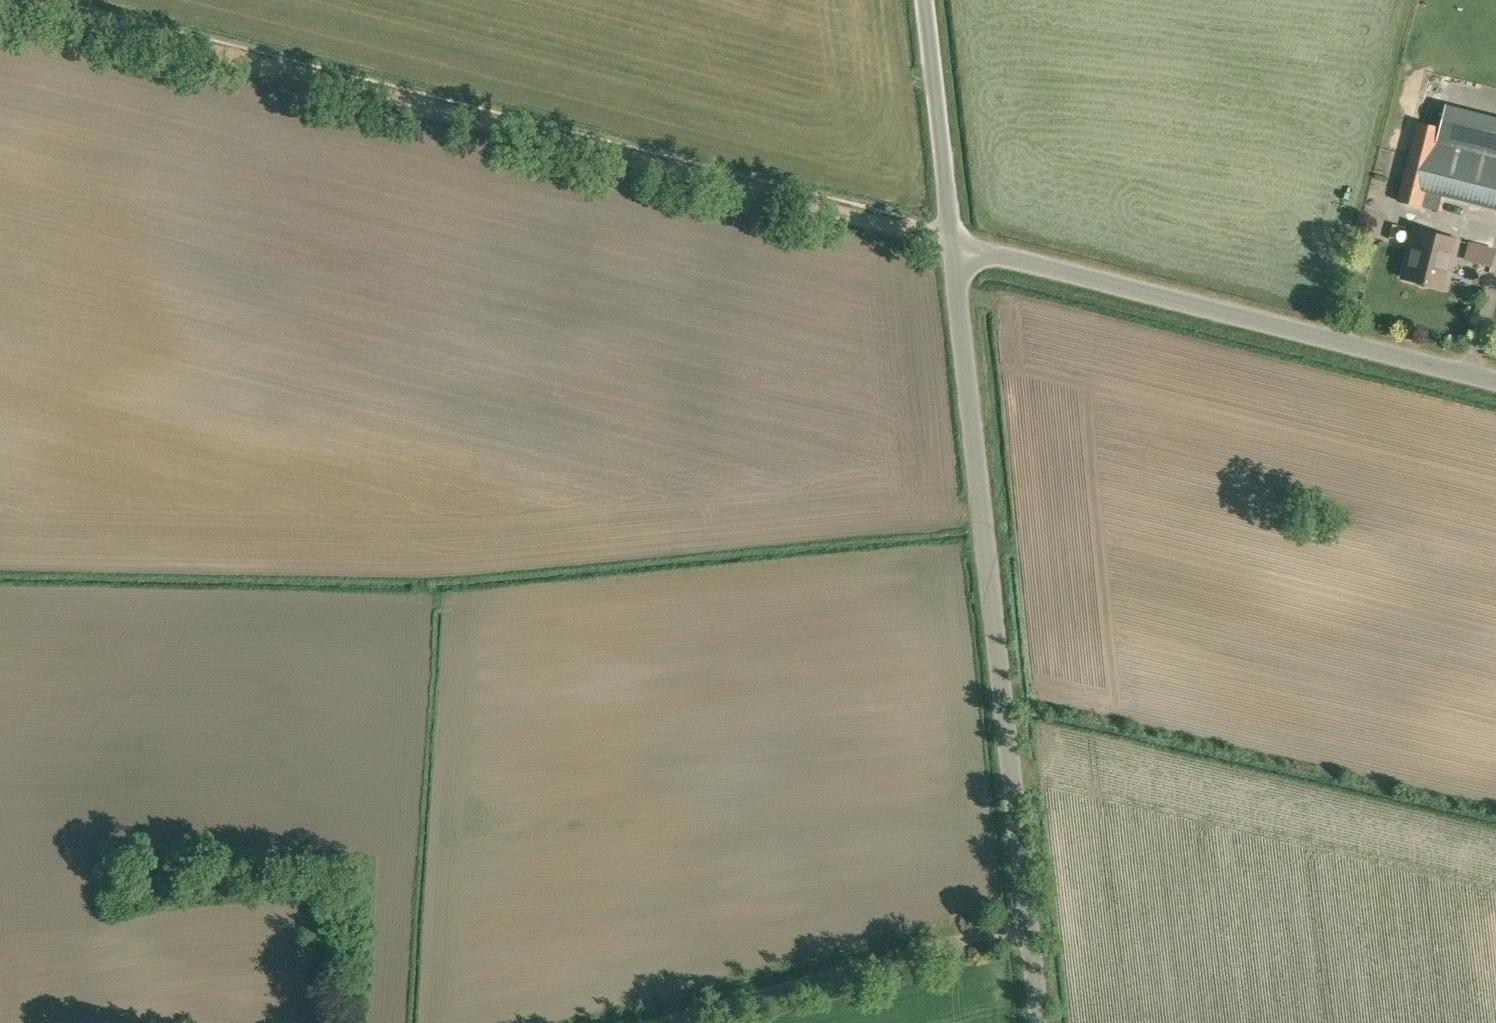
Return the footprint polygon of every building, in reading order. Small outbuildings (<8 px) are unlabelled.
[(1450,104),(1444,127),(1417,121),(1398,200),(1423,207),(1427,192),(1495,209),(1495,116),(1450,104)] [(1415,229),(1403,278),(1424,283),(1445,288),(1458,240),(1436,234),(1415,229)] [(1471,261),(1495,264),(1495,257),(1472,254),(1471,261)]
